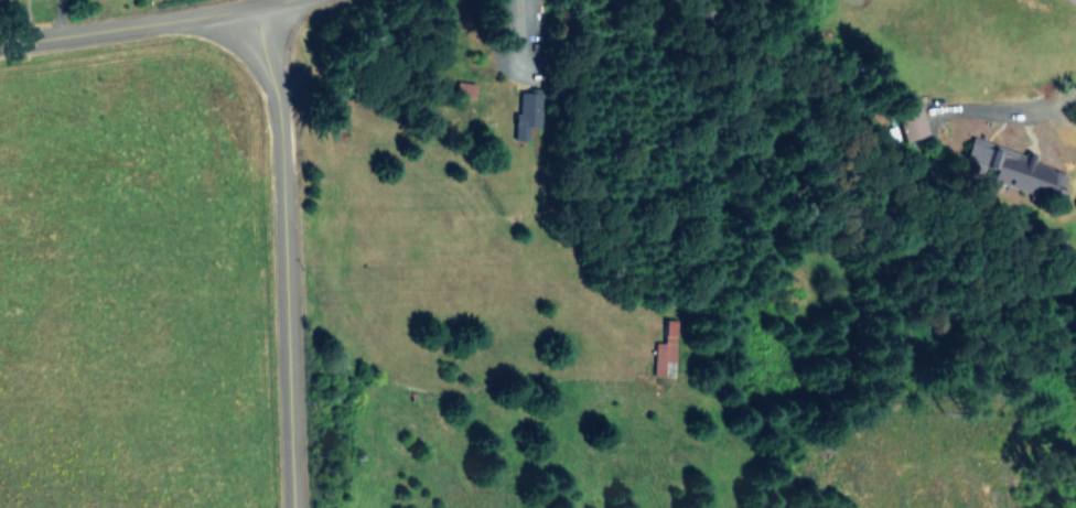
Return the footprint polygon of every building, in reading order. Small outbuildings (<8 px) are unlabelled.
[(539,125),(540,91),(517,90),(515,137),(527,137),(527,125),(539,125)] [(928,133),(919,108),(895,117),(903,141),(928,133)] [(983,165),(996,168),(1000,144),(969,139),(964,170),(982,173),(983,165)] [(1067,172),(1033,162),(1026,186),(1059,196),(1067,172)] [(653,376),(674,376),(674,319),(664,319),(664,342),(653,342),(653,376)]
